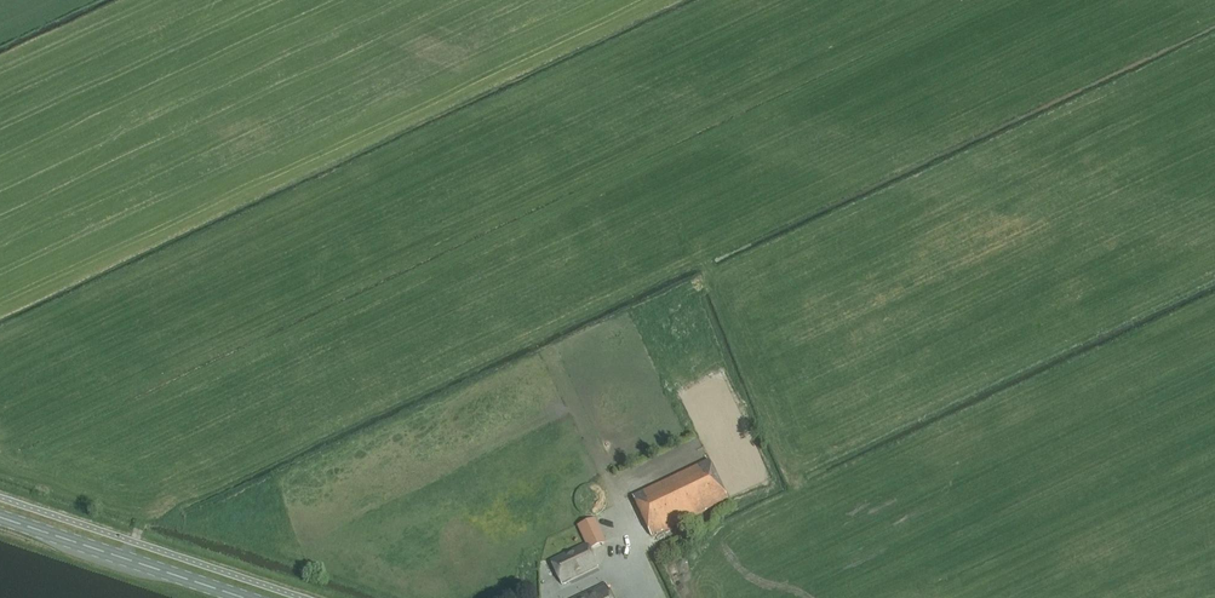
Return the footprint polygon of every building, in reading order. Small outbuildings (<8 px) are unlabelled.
[(728,501),(710,461),(633,497),(651,537),(728,501)] [(607,503),(607,499),(604,494),(600,492),(596,491),(591,491),(588,492),(586,494),(583,498),(582,502),(583,507),(584,510),(585,512),(589,514),(591,515),(594,516),(597,516),(600,515),(604,512),(605,510),(607,508),(607,503)] [(606,544),(595,519),(591,520),(578,526),(587,545),(587,544),(590,550),(606,544)] [(587,544),(587,545),(551,562),(562,585),(599,568),(590,550),(587,544)] [(606,584),(576,597),(613,597),(606,584)]
